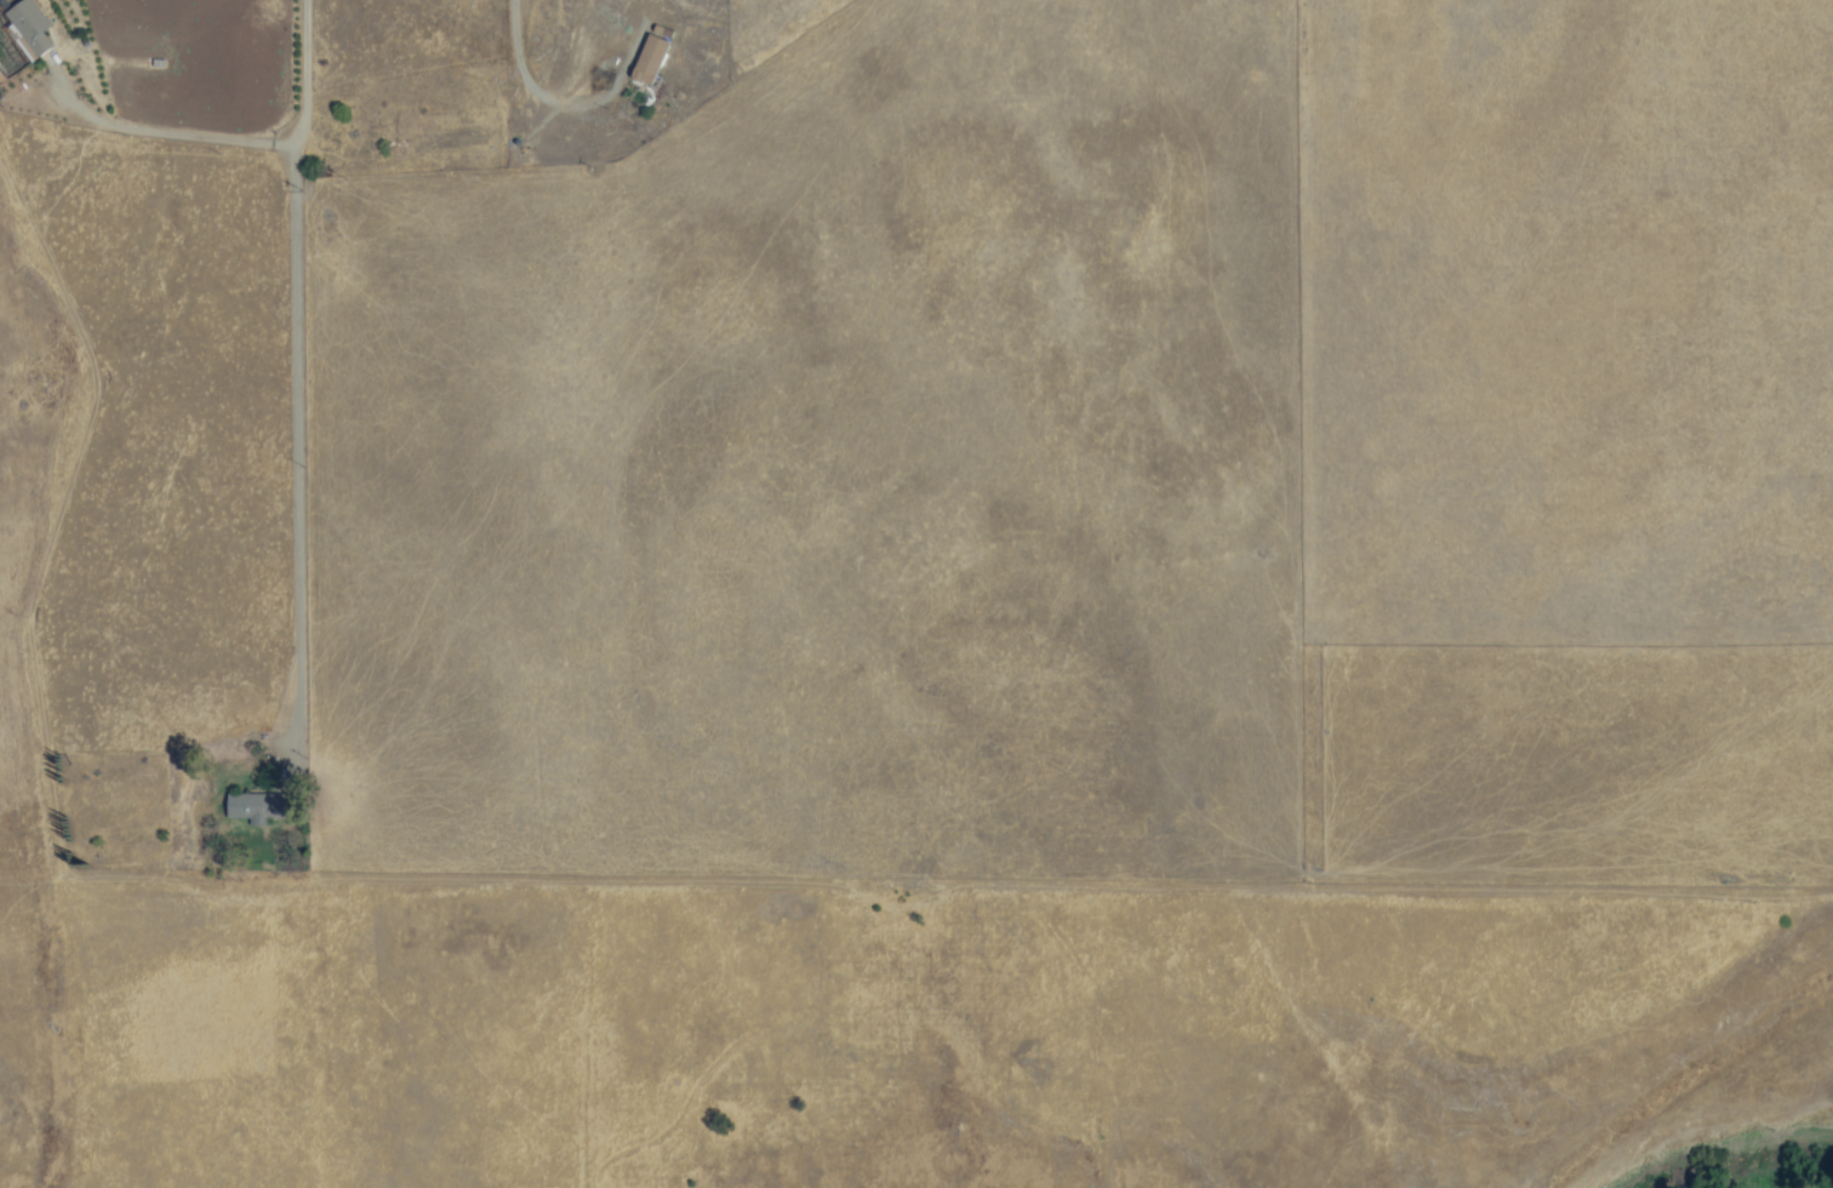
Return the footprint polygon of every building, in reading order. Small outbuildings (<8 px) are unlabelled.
[(52,46),(43,32),(49,28),(31,0),(19,0),(3,11),(34,58),(52,46)] [(267,823),(267,820),(284,820),(284,795),(225,795),(225,823),(267,823)]
